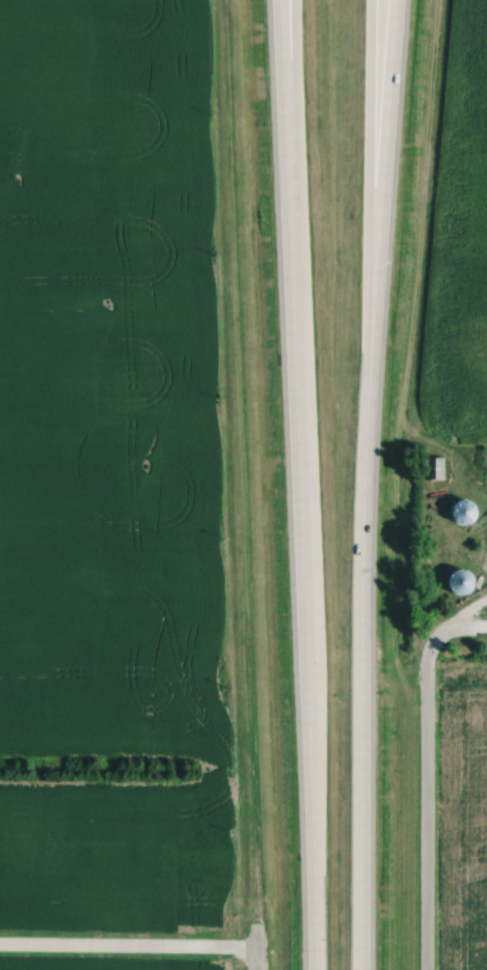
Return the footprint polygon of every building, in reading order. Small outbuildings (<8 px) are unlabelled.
[(460,498),(452,515),(470,524),(478,506),(460,498)] [(478,588),(472,569),(454,574),(460,594),(478,588)]
